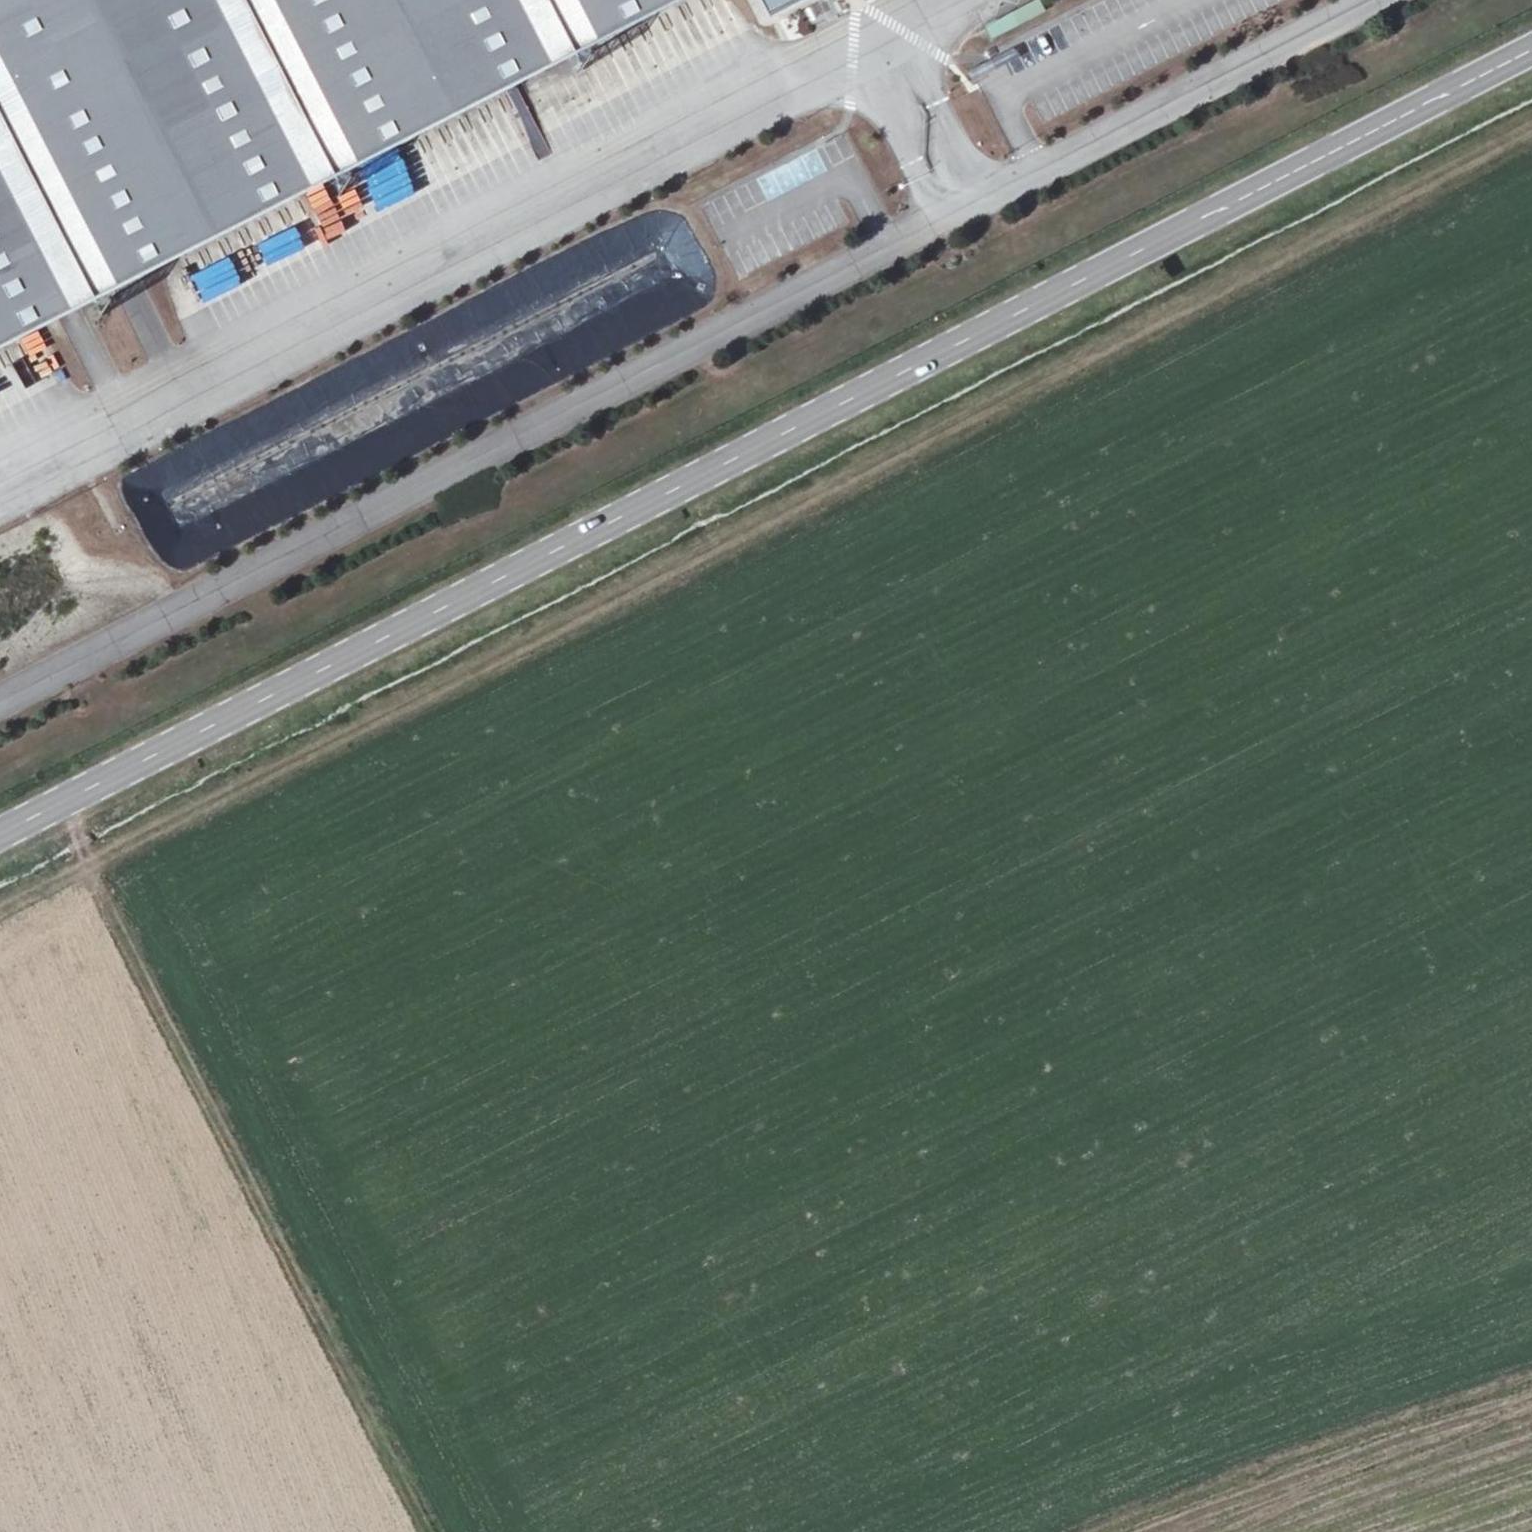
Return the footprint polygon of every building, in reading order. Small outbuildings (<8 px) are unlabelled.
[(659,0),(0,0),(0,336),(659,0)] [(738,21),(780,0),(728,0),(738,21)] [(307,392),(119,470),(163,576),(303,518),(276,455),(286,450),(293,466),(304,461),(294,437),(321,425),(307,392)]
